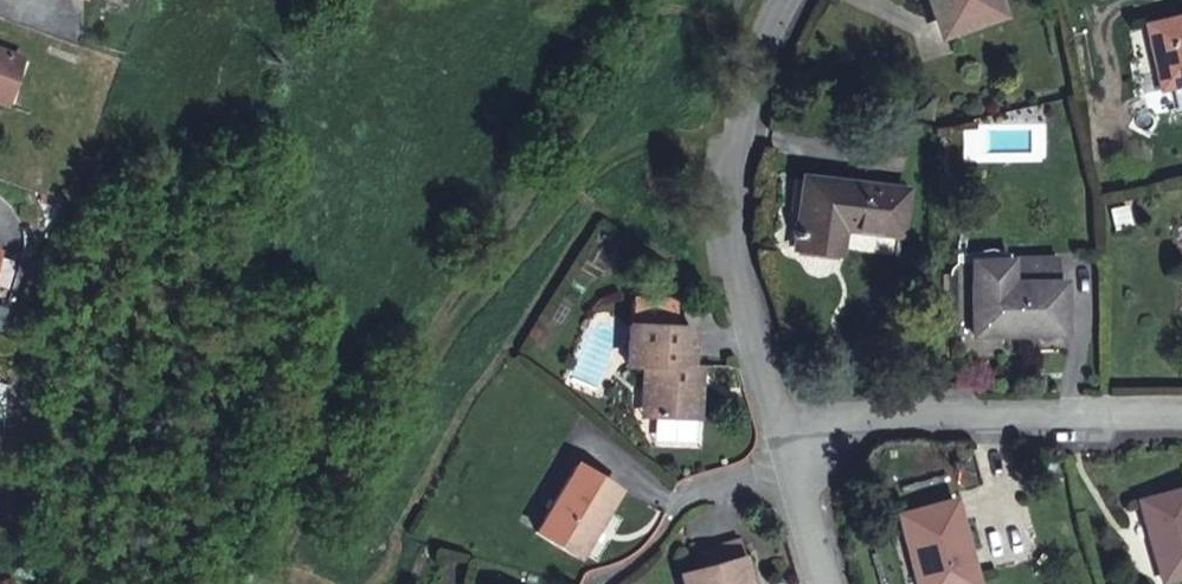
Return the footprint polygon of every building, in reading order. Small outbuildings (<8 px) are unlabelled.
[(925,15),(937,11),(945,35),(997,17),(991,0),(920,0),(925,15)] [(1140,24),(1156,89),(1181,83),(1181,14),(1140,24)] [(9,55),(0,52),(0,80),(9,55)] [(9,55),(0,80),(0,99),(7,101),(22,59),(9,55)] [(894,256),(902,193),(800,179),(792,233),(788,232),(787,240),(792,240),(790,251),(836,257),(837,250),(894,256)] [(1058,282),(968,286),(970,338),(1060,334),(1058,282)] [(635,307),(635,332),(671,333),(672,308),(635,307)] [(635,332),(633,332),(631,373),(643,374),(642,390),(656,390),(655,416),(694,417),(695,375),(686,375),(687,333),(671,333),(635,332)] [(656,390),(642,390),(641,416),(655,416),(656,390)] [(619,486),(582,462),(540,527),(578,550),(619,486)] [(1181,484),(1134,498),(1156,578),(1181,571),(1181,488),(1181,484)] [(953,498),(897,514),(910,559),(917,557),(925,583),(976,583),(953,498)] [(673,580),(674,583),(739,583),(727,545),(694,555),(699,572),(673,580)] [(910,559),(918,583),(925,583),(917,557),(910,559)] [(461,574),(455,583),(482,583),(461,574)]
